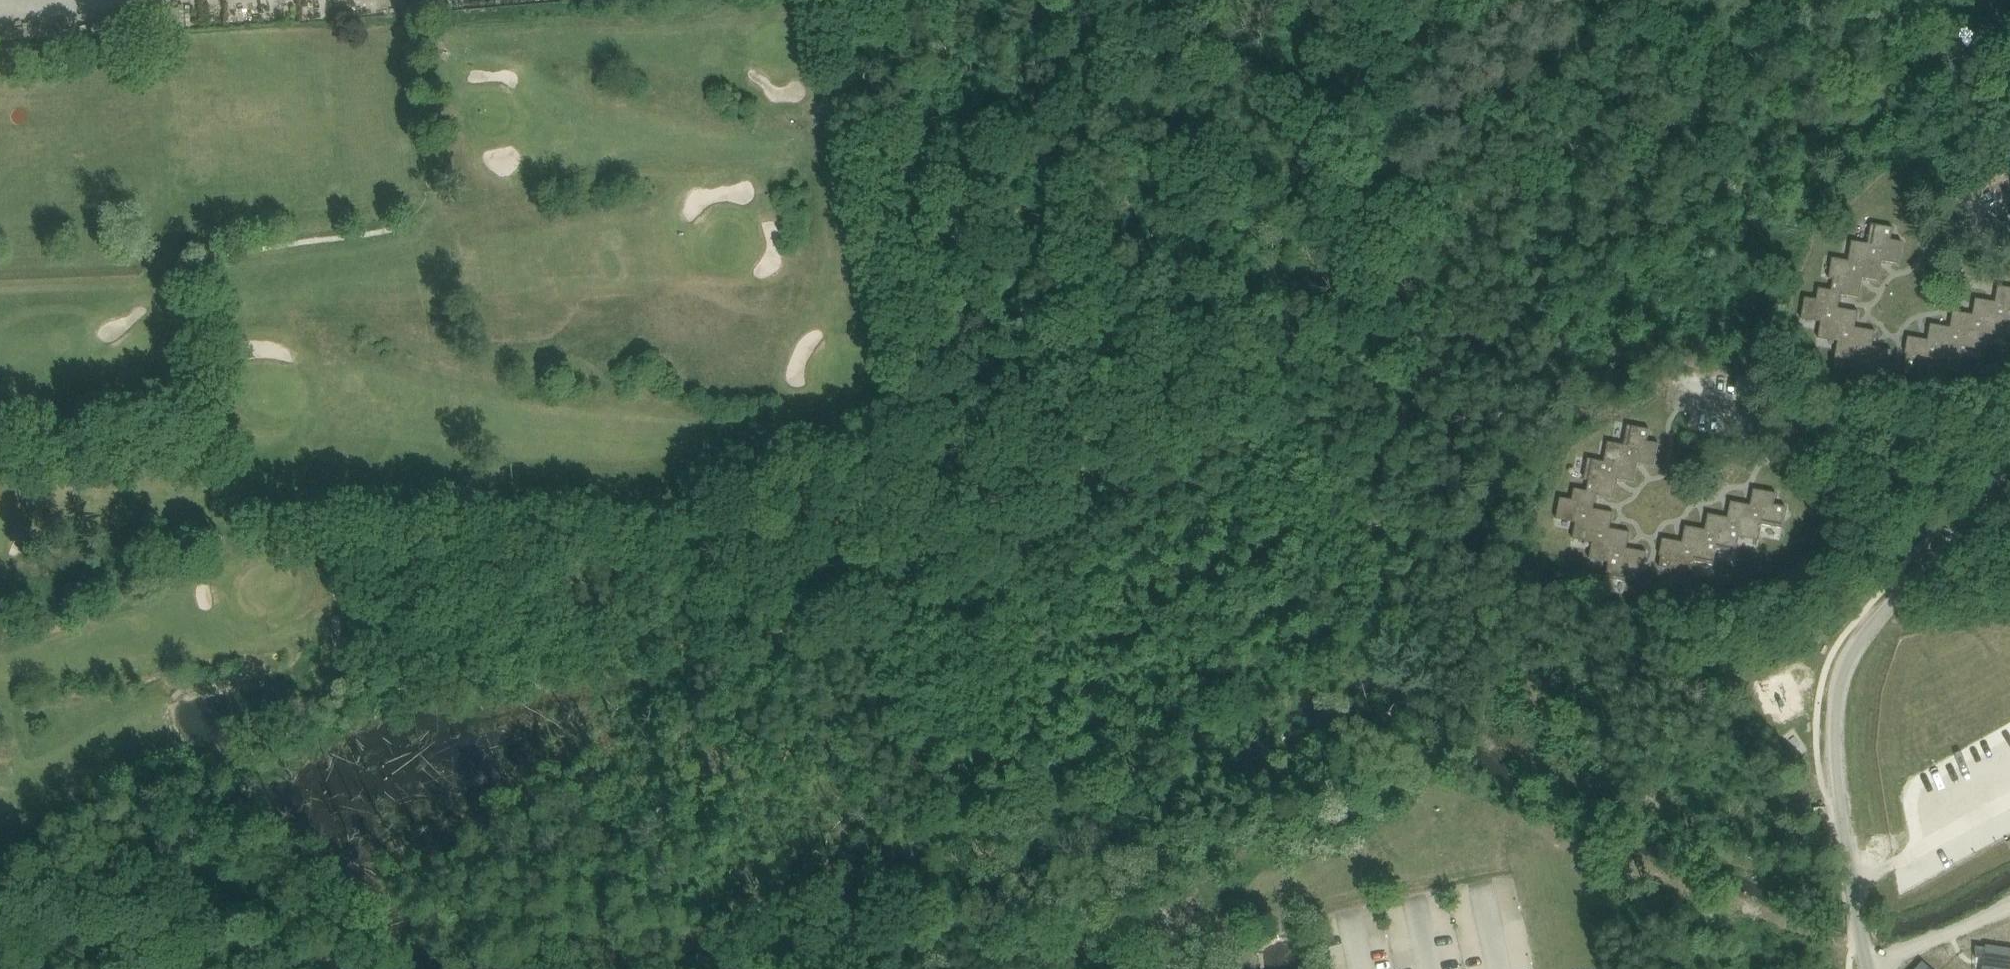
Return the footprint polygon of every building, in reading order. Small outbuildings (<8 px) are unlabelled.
[(1863,278),(1879,280),(1883,261),(1899,263),(1903,241),(1892,239),(1894,227),(1872,223),(1869,243),(1852,240),(1849,260),(1833,257),(1830,278),(1834,279),(1832,289),(1819,287),(1818,299),(1806,297),(1802,318),(1821,321),(1819,338),(1838,341),(1836,357),(1855,360),(1853,377),(1873,380),(1874,376),(1886,378),(1888,366),(1890,367),(1893,349),(1873,346),(1876,330),(1856,327),(1859,311),(1839,308),(1841,295),(1860,298),(1863,278)] [(1999,285),(1996,301),(1976,298),(1973,314),(1953,310),(1951,327),(1931,323),(1928,339),(1909,336),(1906,353),(1908,353),(1906,364),(1917,366),(1917,371),(1937,375),(1940,359),(1960,362),(1963,346),(1982,349),(1985,333),(2005,337),(2008,321),(2009,321),(2009,287),(1999,285)] [(1650,429),(1628,425),(1625,445),(1609,442),(1605,461),(1589,458),(1585,479),(1590,479),(1588,490),(1575,488),(1573,499),(1561,497),(1557,519),(1576,522),(1573,538),(1593,542),(1590,558),(1610,562),(1607,578),(1627,582),(1628,577),(1640,580),(1642,568),(1644,568),(1647,551),(1628,548),(1631,532),(1611,528),(1614,512),(1594,508),(1596,495),(1615,499),(1619,479),(1635,482),(1639,462),(1655,465),(1659,443),(1648,441),(1650,429)] [(1663,538),(1660,555),(1662,555),(1660,566),(1672,569),(1671,573),(1691,577),(1695,561),(1714,565),(1717,549),(1737,553),(1740,536),(1760,540),(1763,524),(1782,528),(1786,506),(1774,504),(1777,492),(1754,488),(1751,504),(1731,501),(1728,516),(1709,513),(1706,529),(1686,525),(1683,541),(1663,538)] [(1975,946),(1976,958),(1984,959),(1983,968),(2009,968),(2009,949),(1986,945),(1986,947),(1975,946)] [(1916,968),(1933,968),(1924,961),(1916,968)]
